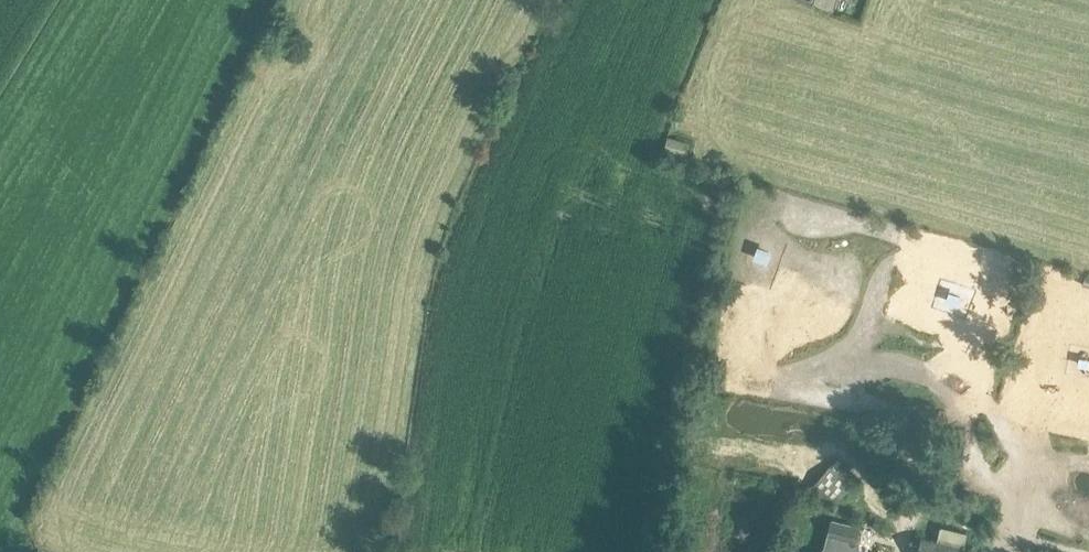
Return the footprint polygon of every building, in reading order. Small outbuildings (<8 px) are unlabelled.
[(859,543),(856,542),(859,529),(831,521),(823,551),(857,551),(859,543)] [(974,549),(922,538),(918,551),(973,551),(974,549)]
